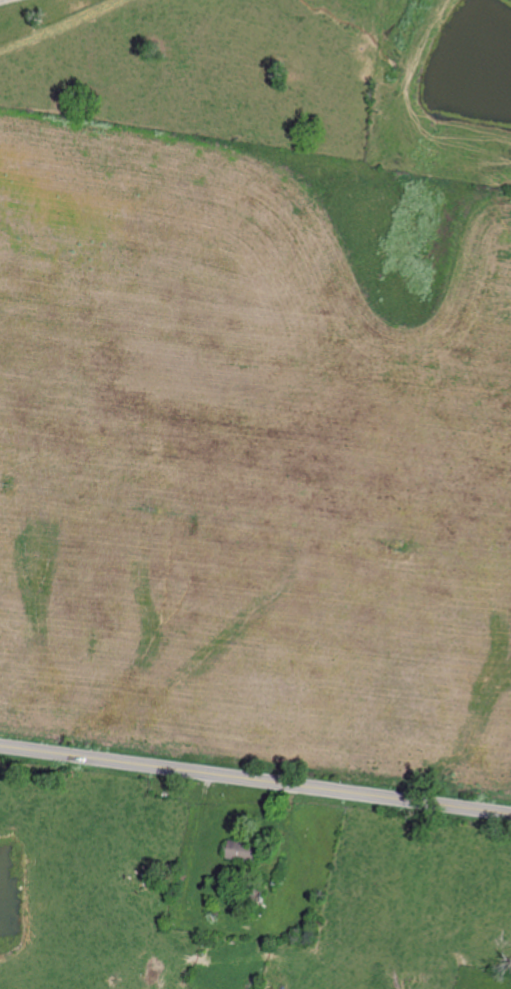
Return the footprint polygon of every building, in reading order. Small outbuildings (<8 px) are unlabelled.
[(228,858),(254,863),(257,844),(232,839),(228,858)]
